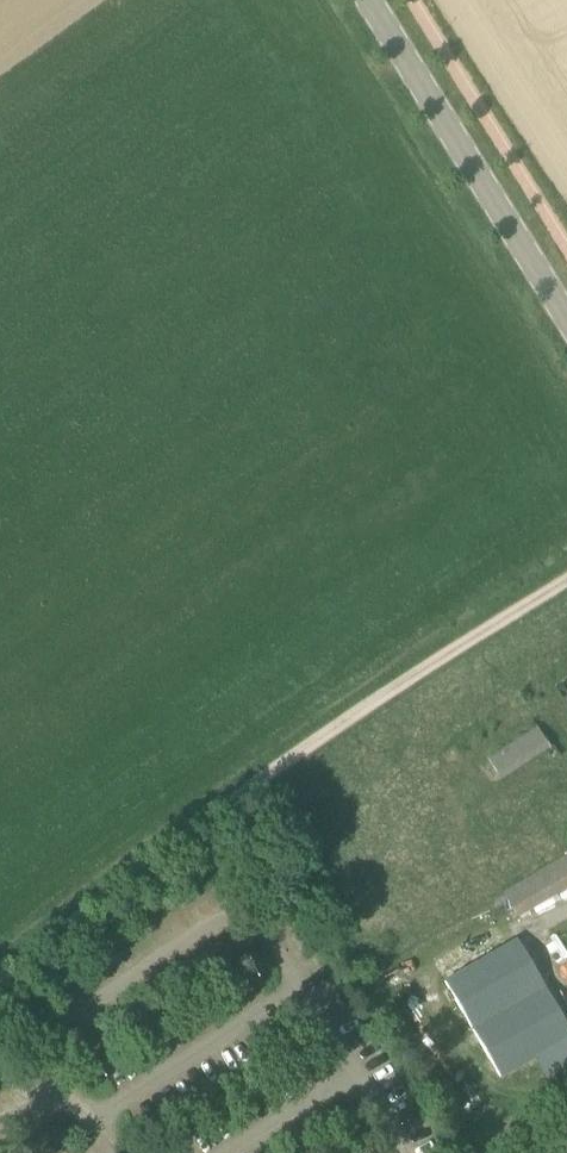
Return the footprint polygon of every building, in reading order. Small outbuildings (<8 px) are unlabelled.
[(539,727),(489,759),(503,780),(552,748),(539,727)] [(519,917),(566,888),(566,857),(505,894),(519,917)] [(445,982),(501,1078),(534,1058),(547,1081),(566,1069),(566,1024),(518,940),(445,982)]
